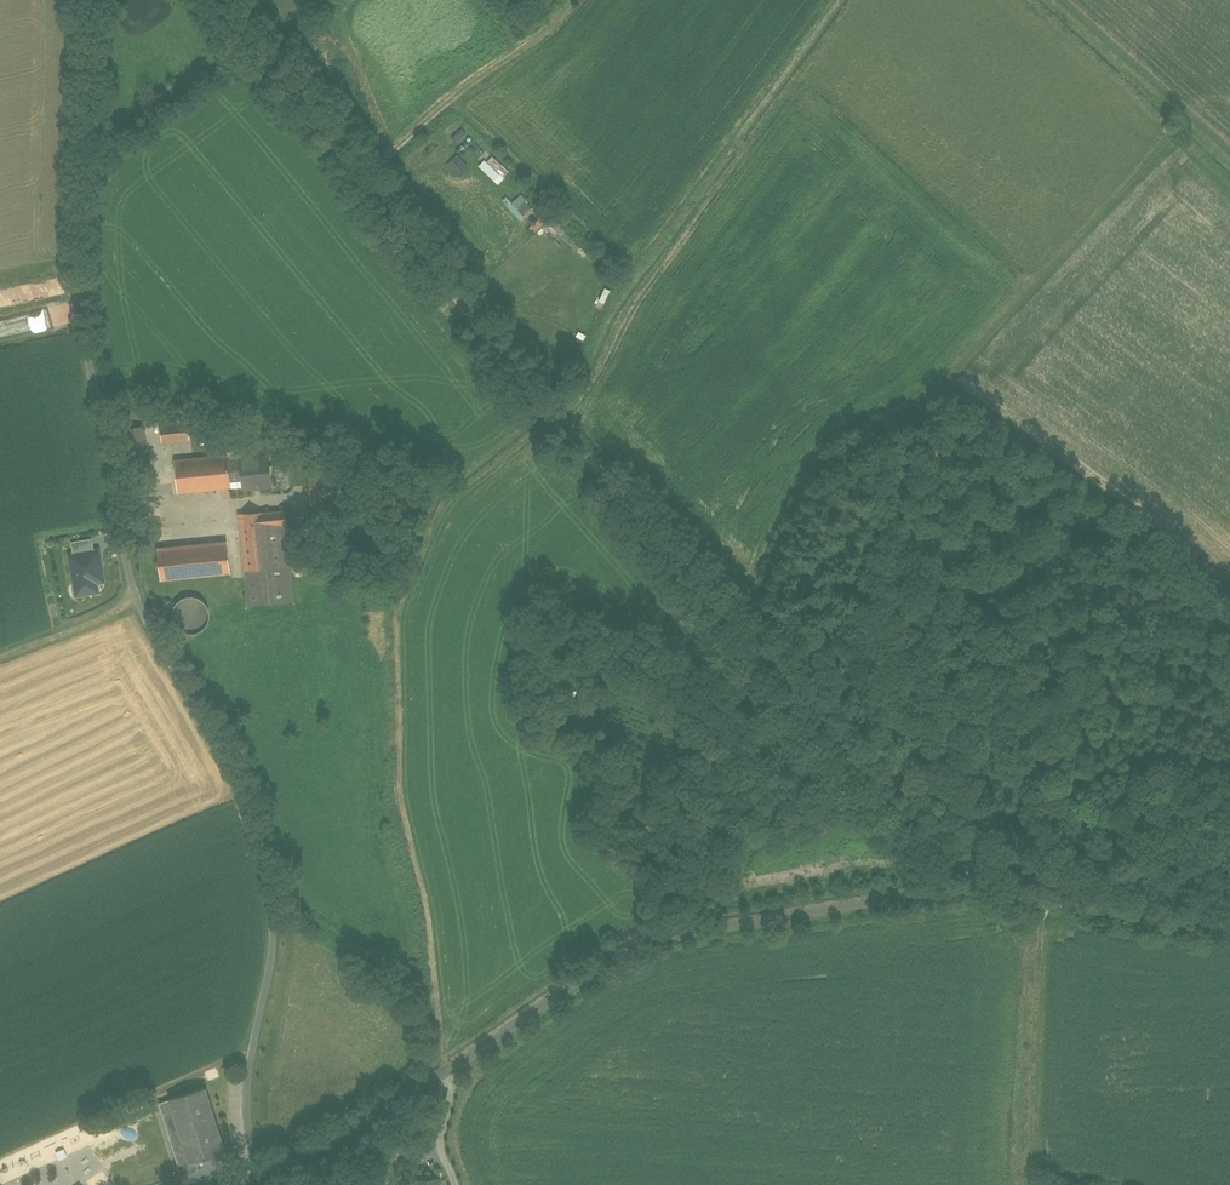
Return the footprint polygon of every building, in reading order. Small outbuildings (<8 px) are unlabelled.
[(458,141),(467,133),(463,129),(454,137),(458,141)] [(460,175),(470,165),(459,155),(450,164),(460,175)] [(501,184),(512,171),(493,155),(482,167),(501,184)] [(514,201),(522,214),(533,207),(524,194),(514,201)] [(547,214),(531,227),(535,233),(552,220),(547,214)] [(554,218),(549,223),(562,235),(567,229),(554,218)] [(194,421),(162,425),(164,441),(196,438),(194,421)] [(233,454),(179,460),(183,491),(237,486),(236,481),(233,458),(233,454)] [(249,488),(279,485),(275,454),(245,457),(248,480),(249,488)] [(233,458),(236,481),(248,480),(245,457),(233,458)] [(295,511),(246,515),(253,603),(297,600),(292,526),(296,525),(295,511)] [(99,538),(77,541),(78,551),(100,547),(99,538)] [(233,541),(164,548),(167,579),(236,572),(233,541)] [(78,551),(73,552),(80,595),(102,591),(101,581),(110,580),(104,547),(100,547),(78,551)] [(183,599),(183,625),(202,625),(203,599),(183,599)] [(205,1089),(159,1103),(184,1184),(231,1170),(205,1089)]
